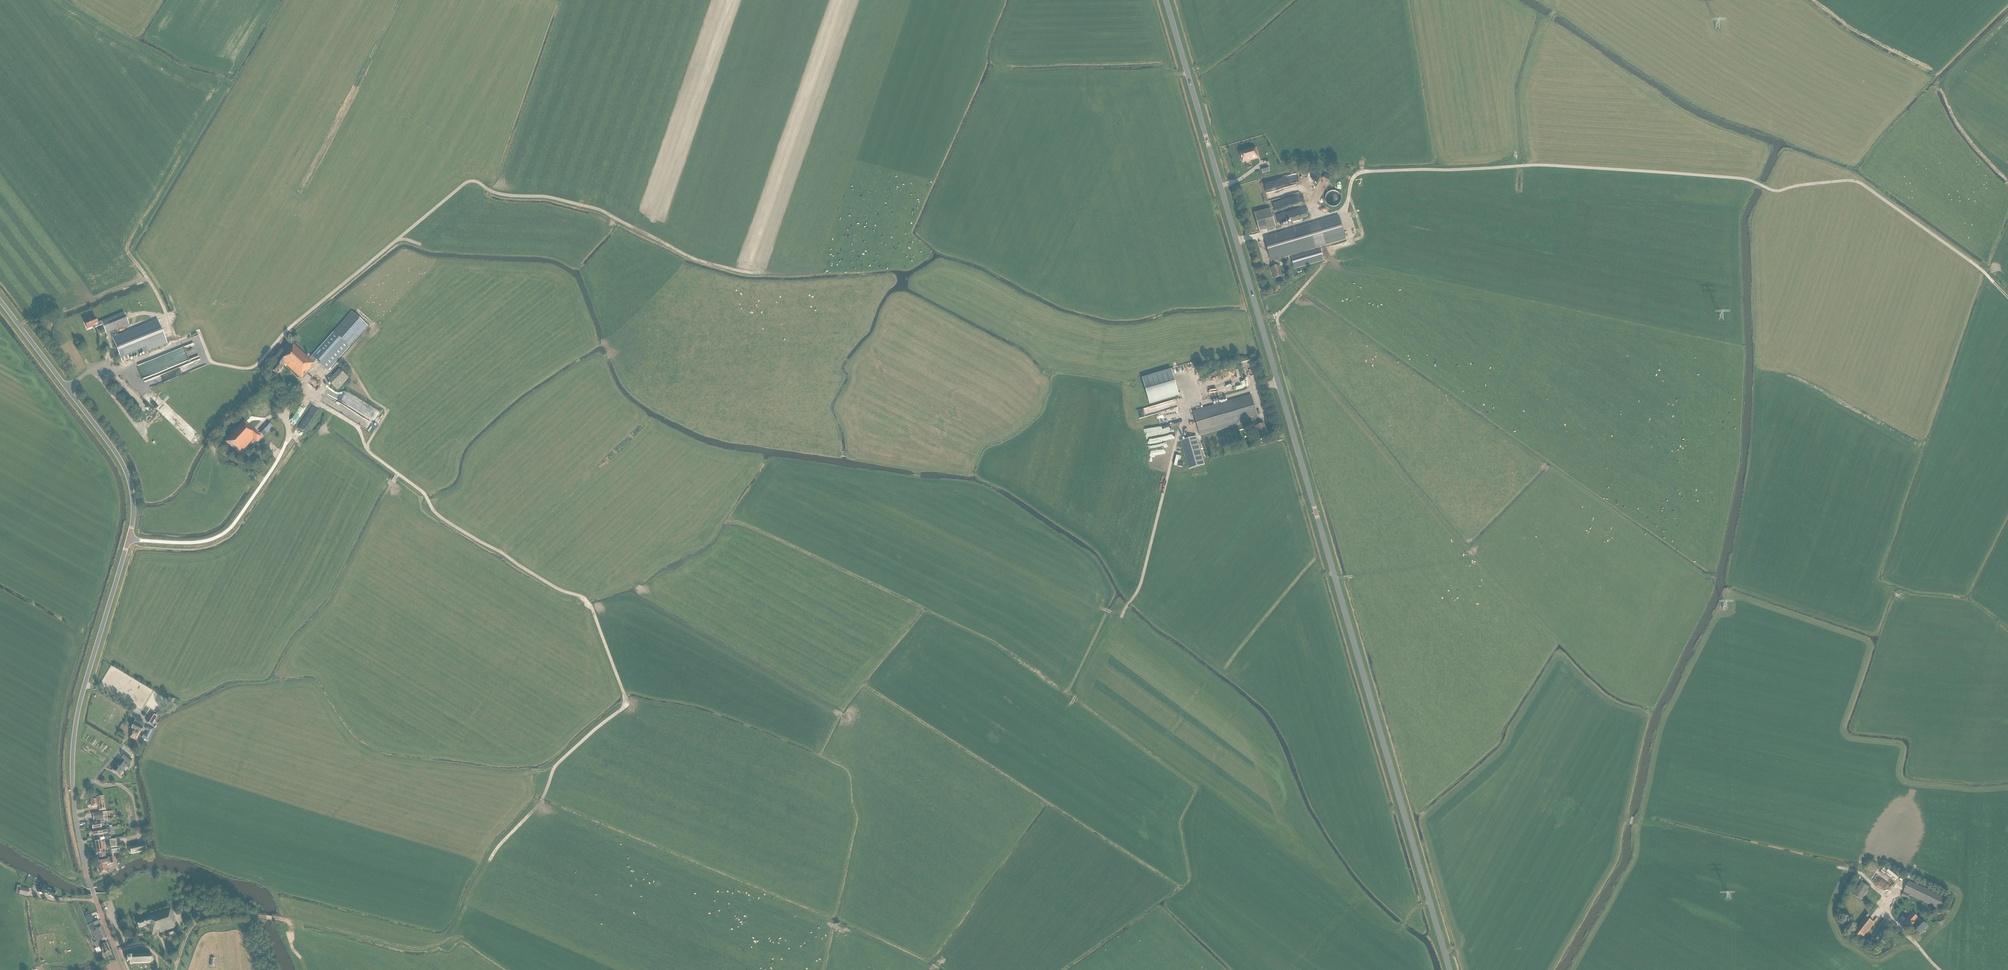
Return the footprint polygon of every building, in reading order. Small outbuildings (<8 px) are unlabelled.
[(1243,152),(1240,153),(1242,162),(1246,162),(1258,158),(1255,148),(1243,152)] [(1331,201),(1338,204),(1342,196),(1335,192),(1331,201)] [(1271,209),(1255,213),(1259,231),(1275,227),(1271,209)] [(1272,272),(1274,279),(1282,276),(1279,266),(1280,266),(1278,259),(1346,240),(1339,215),(1264,237),(1273,268),(1271,268),(1272,272)] [(1294,269),(1321,261),(1324,260),(1320,248),(1310,251),(1291,257),(1294,269)] [(112,338),(122,362),(167,344),(158,320),(118,336),(116,330),(129,325),(124,312),(101,321),(101,322),(98,323),(95,317),(90,320),(91,321),(85,323),(87,329),(95,327),(95,328),(103,325),(106,334),(110,332),(112,338)] [(312,355),(309,359),(293,344),(277,363),(278,364),(271,371),(276,376),(283,368),(281,366),(284,363),(301,378),(311,367),(314,363),(316,360),(328,370),(368,326),(352,312),(313,356),(312,355)] [(144,362),(138,364),(143,378),(149,375),(144,362)] [(1171,369),(1142,378),(1150,404),(1179,396),(1171,369)] [(337,390),(348,378),(339,370),(328,381),(337,390)] [(327,398),(341,407),(343,403),(329,395),(327,398)] [(1257,419),(1258,419),(1251,395),(1193,411),(1200,436),(1249,421),(1251,428),(1255,427),(1259,440),(1268,438),(1264,424),(1259,426),(1257,419)] [(259,434),(261,432),(263,430),(260,428),(256,432),(248,424),(248,425),(244,421),(236,430),(234,428),(232,431),(234,432),(225,442),(239,455),(253,439),(257,443),(262,437),(259,434)] [(272,426),(268,422),(263,428),(267,432),(272,426)] [(299,424),(293,432),(300,437),(306,429),(299,424)] [(1180,441),(1188,469),(1204,464),(1196,436),(1180,441)] [(151,725),(156,717),(151,714),(146,722),(151,725)] [(140,734),(142,730),(144,725),(135,720),(131,729),(134,730),(133,731),(133,732),(130,738),(136,741),(139,735),(140,734)] [(153,729),(147,726),(146,729),(145,730),(147,731),(145,735),(143,734),(143,735),(141,738),(148,741),(153,729)] [(130,764),(132,761),(132,760),(125,754),(122,758),(124,761),(122,763),(119,760),(112,769),(113,770),(116,772),(115,772),(119,776),(126,767),(128,769),(131,765),(130,764)] [(99,798),(97,798),(91,799),(92,807),(98,807),(99,811),(106,810),(104,797),(99,798)] [(94,821),(104,819),(103,812),(92,814),(94,821)] [(104,822),(104,819),(94,821),(94,823),(92,824),(93,830),(106,828),(106,825),(102,826),(102,827),(101,827),(100,822),(104,822)] [(99,835),(107,834),(109,833),(108,828),(106,828),(92,831),(93,836),(94,839),(98,838),(97,837),(99,837),(99,835)] [(96,854),(98,854),(99,858),(108,857),(108,852),(105,853),(104,841),(101,842),(95,842),(96,854)] [(128,847),(129,851),(131,851),(131,854),(146,851),(144,844),(141,844),(130,847),(128,847)] [(97,861),(101,873),(107,872),(105,865),(113,863),(112,857),(97,861)] [(1877,874),(1873,880),(1888,891),(1895,881),(1882,871),(1879,876),(1877,874)] [(1902,896),(1908,899),(1909,895),(1940,910),(1946,898),(1909,881),(1903,892),(1904,892),(1902,896)] [(1853,895),(1861,900),(1869,887),(1862,882),(1853,895)] [(54,897),(56,892),(46,888),(46,887),(41,885),(38,892),(43,894),(44,894),(54,897)] [(138,929),(149,925),(152,936),(176,927),(175,925),(174,923),(174,922),(175,922),(170,908),(150,916),(151,918),(136,923),(138,929)] [(1905,927),(1908,930),(1911,927),(1916,931),(1923,923),(1913,913),(1904,921),(1903,920),(1900,923),(1904,927),(1905,927)] [(94,921),(91,914),(85,916),(88,924),(94,921)] [(1853,933),(1861,940),(1874,924),(1866,917),(1853,933)] [(98,921),(89,925),(96,942),(97,942),(100,940),(101,942),(107,939),(101,926),(98,921)] [(102,951),(103,951),(104,953),(102,954),(104,957),(105,958),(110,956),(111,954),(109,951),(110,951),(106,944),(105,944),(104,942),(100,945),(99,945),(97,942),(96,942),(94,943),(97,949),(99,948),(101,951),(102,951)] [(149,954),(130,955),(129,955),(129,957),(127,958),(127,962),(129,961),(129,964),(130,964),(150,963),(153,961),(153,957),(149,954)]
